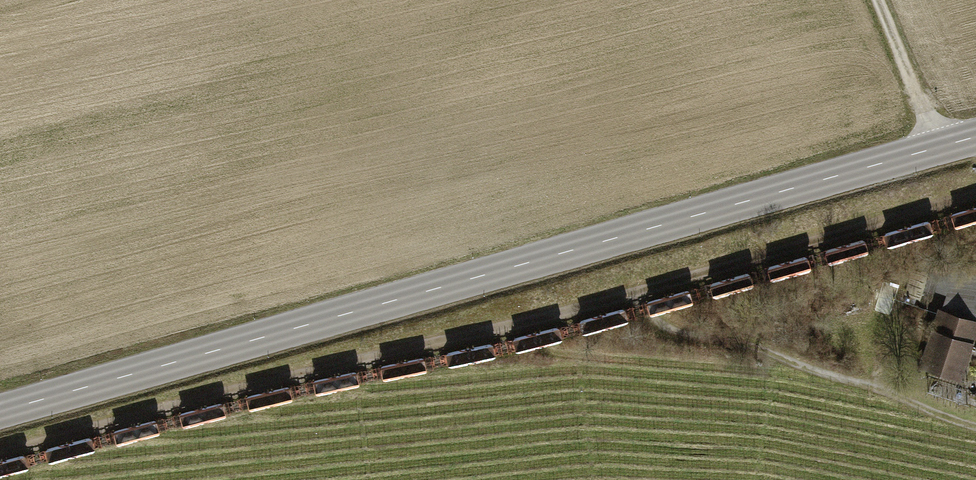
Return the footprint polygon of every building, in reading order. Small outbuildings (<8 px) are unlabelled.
[(936,361),(975,373),(975,310),(953,303),(936,361)]
